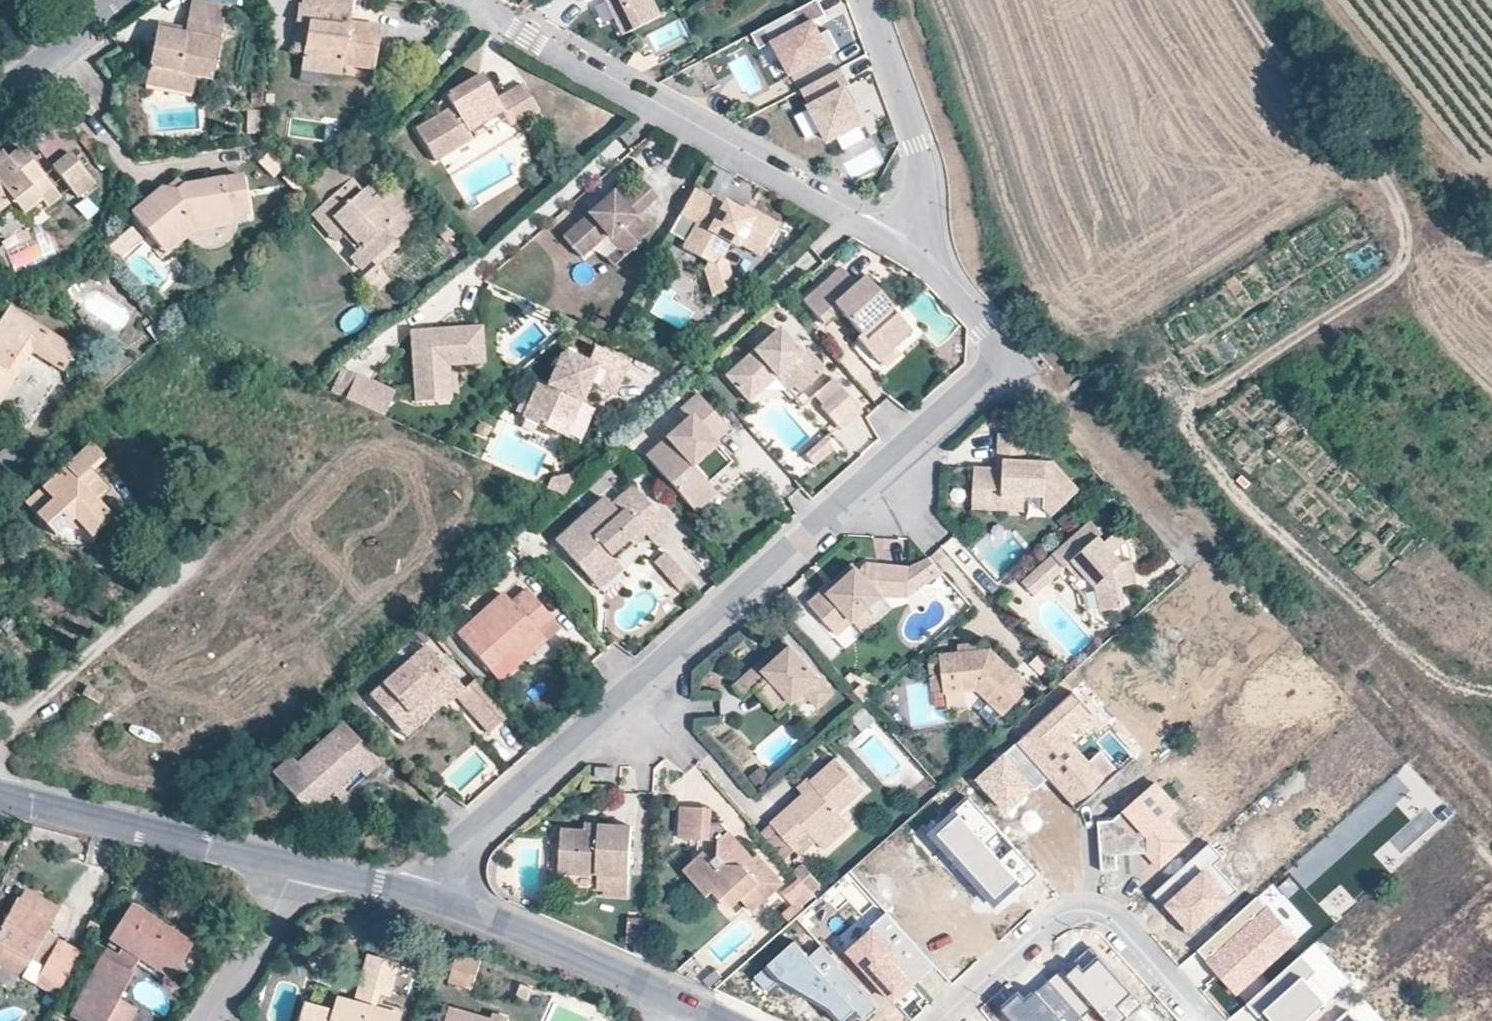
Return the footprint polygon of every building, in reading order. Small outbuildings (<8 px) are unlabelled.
[(211,81),(226,7),(192,0),(186,28),(185,34),(157,28),(148,68),(196,78),(211,81)] [(296,23),(307,24),(303,54),(302,62),(323,65),(322,74),(341,77),(342,67),(374,71),(380,25),(349,21),(352,0),(302,0),(301,3),(299,3),(296,23)] [(535,0),(524,0),(520,5),(528,9),(538,3),(535,0)] [(624,33),(661,14),(653,0),(607,0),(624,33)] [(828,18),(820,2),(766,30),(774,46),(792,80),(841,55),(830,34),(823,38),(818,40),(811,27),(816,24),(828,18)] [(185,34),(186,28),(158,22),(157,28),(185,34)] [(307,24),(296,23),(292,53),(303,54),(307,24)] [(811,27),(818,40),(823,38),(816,24),(811,27)] [(774,46),(766,30),(752,37),(761,53),(774,46)] [(322,74),(323,65),(302,62),(300,71),(322,74)] [(192,95),(196,78),(148,68),(145,85),(192,95)] [(851,89),(842,72),(802,92),(828,144),(865,126),(853,103),(851,104),(845,92),(851,89)] [(538,110),(522,84),(496,99),(481,75),(445,96),(452,108),(415,129),(434,162),(473,140),(468,132),(503,112),(510,126),(538,110)] [(259,135),(259,111),(247,111),(247,135),(259,135)] [(42,202),(28,185),(42,174),(20,147),(7,157),(2,151),(0,153),(0,212),(13,202),(24,216),(42,202)] [(96,185),(69,152),(51,166),(78,199),(96,185)] [(61,198),(42,174),(28,185),(42,202),(47,209),(61,198)] [(249,215),(243,175),(182,185),(176,190),(165,188),(162,187),(131,213),(160,249),(191,225),(229,219),(249,215)] [(176,190),(182,185),(177,179),(165,188),(176,190)] [(371,263),(424,216),(392,181),(383,188),(375,180),(362,191),(352,180),(321,208),(346,235),(359,250),(371,263)] [(657,197),(643,183),(620,204),(617,201),(603,213),(598,207),(564,237),(582,258),(607,235),(620,251),(625,257),(639,245),(637,243),(648,233),(634,218),(657,197)] [(743,206),(740,211),(740,212),(735,221),(727,216),(731,211),(722,206),(693,189),(669,233),(685,242),(681,249),(708,263),(715,267),(718,260),(727,244),(736,249),(738,244),(759,256),(777,225),(743,206)] [(612,194),(598,207),(603,213),(617,201),(612,194)] [(733,207),(724,202),(722,206),(731,211),(733,207)] [(731,211),(727,216),(735,221),(740,212),(740,211),(733,207),(731,211)] [(346,235),(321,208),(311,217),(335,244),(346,235)] [(25,224),(14,210),(0,221),(0,235),(4,240),(25,224)] [(195,233),(230,227),(229,219),(191,225),(160,249),(166,256),(195,233)] [(371,263),(359,250),(349,259),(361,273),(371,263)] [(625,257),(620,251),(609,261),(614,267),(625,257)] [(708,263),(704,270),(711,296),(733,291),(725,264),(718,260),(715,267),(708,263)] [(906,326),(863,278),(856,285),(840,267),(802,302),(823,324),(838,311),(861,336),(857,340),(872,357),(891,340),(906,326)] [(31,351),(63,372),(77,350),(8,308),(0,320),(0,400),(31,351)] [(164,337),(153,323),(146,330),(156,343),(164,337)] [(878,364),(912,333),(906,326),(891,340),(872,357),(878,364)] [(483,327),(412,330),(413,358),(414,380),(414,402),(443,401),(442,365),(449,365),(458,365),(484,364),(483,327)] [(825,371),(806,350),(801,355),(779,330),(726,376),(749,403),(760,394),(755,387),(775,368),(793,389),(798,394),(803,391),(825,371)] [(587,364),(566,354),(559,358),(547,385),(538,381),(521,418),(556,433),(572,398),(581,402),(589,384),(614,395),(629,363),(594,347),(587,364)] [(451,400),(449,365),(442,365),(443,401),(451,400)] [(330,392),(345,399),(356,374),(341,367),(330,392)] [(793,389),(775,368),(755,387),(760,394),(775,380),(787,394),(793,389)] [(356,374),(345,399),(383,416),(395,391),(356,374)] [(821,407),(841,390),(832,380),(812,397),(821,407)] [(861,412),(841,390),(821,407),(841,430),(861,412)] [(732,462),(714,443),(728,430),(697,395),(677,413),(685,422),(645,458),(696,513),(716,494),(708,484),(732,462)] [(565,438),(581,402),(572,398),(556,433),(565,438)] [(1080,491),(1053,462),(1024,461),(1025,451),(1039,452),(1040,435),(999,432),(997,460),(1003,460),(1003,468),(997,467),(975,467),(974,489),(991,490),(989,510),(1024,512),(1024,496),(1043,496),(1043,507),(1051,516),(1080,491)] [(818,468),(841,447),(832,437),(809,458),(818,468)] [(84,530),(91,538),(113,518),(96,500),(77,480),(90,469),(104,456),(92,442),(26,504),(56,536),(63,529),(84,530)] [(8,447),(0,456),(0,463),(10,472),(22,461),(8,447)] [(109,488),(90,469),(77,480),(96,500),(109,488)] [(971,472),(963,472),(962,506),(971,507),(971,472)] [(547,488),(562,495),(576,483),(568,473),(552,478),(547,488)] [(627,541),(640,529),(646,535),(663,521),(632,487),(611,506),(604,498),(555,541),(592,584),(616,562),(610,556),(618,549),(627,541)] [(989,510),(991,490),(974,489),(973,509),(989,510)] [(1067,567),(1073,561),(1086,575),(1086,576),(1096,587),(1101,611),(1126,606),(1122,587),(1138,583),(1132,559),(1123,562),(1115,553),(1127,542),(1117,531),(1105,542),(1099,536),(1102,533),(1090,520),(1022,583),(1028,589),(1035,596),(1067,567)] [(651,541),(668,527),(663,521),(646,535),(651,541)] [(633,547),(646,535),(640,529),(627,541),(633,547)] [(690,583),(664,553),(652,563),(679,593),(690,583)] [(929,558),(909,567),(892,566),(862,564),(858,567),(828,595),(823,591),(809,604),(839,637),(854,623),(869,610),(883,596),(907,598),(943,574),(929,558)] [(1086,575),(1073,561),(1067,567),(1080,581),(1086,576),(1086,575)] [(599,591),(623,570),(616,562),(592,584),(599,591)] [(828,595),(858,567),(854,563),(823,591),(828,595)] [(1180,578),(1188,571),(1182,565),(1175,571),(1180,578)] [(559,628),(525,590),(511,603),(502,593),(457,634),(489,670),(535,630),(545,641),(559,628)] [(864,634),(879,621),(869,610),(854,623),(864,634)] [(520,662),(545,641),(535,630),(511,652),(520,662)] [(793,705),(821,679),(785,640),(769,655),(773,660),(763,670),(758,665),(746,676),(734,686),(746,699),(756,690),(773,710),(786,697),(793,705)] [(977,651),(976,642),(958,644),(959,653),(977,651)] [(462,688),(425,646),(369,696),(397,727),(437,691),(447,702),(456,693),(462,688)] [(1030,686),(991,649),(984,650),(977,651),(959,653),(940,655),(941,662),(928,663),(929,675),(942,674),(944,691),(944,694),(946,693),(965,691),(977,690),(1003,715),(1030,686)] [(763,670),(773,660),(769,655),(758,665),(763,670)] [(944,691),(942,674),(929,675),(931,692),(944,691)] [(462,688),(456,693),(488,729),(506,714),(474,678),(462,688)] [(818,710),(835,695),(821,679),(793,705),(798,711),(809,700),(818,710)] [(407,738),(447,702),(437,691),(397,727),(407,738)] [(967,706),(965,691),(946,693),(948,709),(967,706)] [(1098,723),(1075,698),(1024,745),(1080,805),(1093,793),(1116,772),(1098,752),(1088,762),(1073,746),(1098,723)] [(365,778),(380,765),(342,722),(295,764),(289,757),(271,773),(309,815),(333,794),(341,787),(359,771),(365,778)] [(1048,779),(1017,744),(977,780),(1008,815),(1027,798),(1048,779)] [(840,814),(865,791),(835,757),(809,780),(813,784),(802,794),(770,823),(771,824),(795,852),(812,837),(817,843),(844,819),(840,814)] [(614,780),(615,769),(595,767),(594,778),(614,780)] [(813,784),(809,780),(807,778),(796,787),(802,794),(813,784)] [(1190,842),(1170,819),(1181,808),(1155,782),(1114,820),(1099,821),(1101,871),(1117,870),(1116,854),(1128,853),(1145,852),(1160,869),(1190,842)] [(340,801),(347,795),(341,787),(333,794),(340,801)] [(1037,874),(970,797),(955,810),(959,815),(939,832),(996,897),(1012,884),(1018,878),(1024,885),(1037,874)] [(784,882),(758,853),(745,866),(728,846),(728,831),(721,823),(712,822),(712,825),(699,824),(700,808),(681,807),(679,839),(698,841),(697,859),(684,871),(708,897),(715,890),(734,891),(742,900),(752,912),(784,882)] [(712,822),(713,809),(700,808),(699,824),(712,825),(712,822)] [(824,851),(851,827),(844,819),(817,843),(824,851)] [(629,876),(632,826),(598,824),(598,831),(584,830),(561,829),(559,871),(597,874),(629,876)] [(795,852),(771,824),(759,834),(784,862),(795,852)] [(753,858),(728,831),(728,846),(745,866),(753,858)] [(800,857),(817,843),(812,837),(795,852),(800,857)] [(1209,846),(1153,894),(1171,915),(1189,936),(1231,899),(1229,897),(1236,890),(1213,865),(1221,858),(1209,846)] [(902,864),(885,880),(918,915),(934,900),(943,910),(948,906),(956,898),(937,877),(924,889),(902,864)] [(804,866),(795,874),(799,878),(812,893),(821,885),(804,866)] [(628,898),(629,876),(597,874),(596,891),(603,891),(603,896),(628,898)] [(791,924),(818,900),(812,893),(799,878),(782,893),(792,905),(782,914),(791,924)] [(46,934),(59,910),(24,890),(16,904),(14,903),(0,928),(0,946),(30,963),(21,977),(56,997),(80,953),(46,934)] [(742,900),(734,891),(715,890),(732,910),(742,900)] [(1296,941),(1258,898),(1198,951),(1215,970),(1237,994),(1296,941)] [(118,955),(113,964),(102,958),(70,1017),(76,1020),(107,1020),(118,1000),(132,974),(141,960),(168,978),(190,945),(131,907),(111,941),(122,948),(118,955)] [(950,984),(887,914),(847,950),(895,1003),(913,987),(919,982),(934,998),(950,984)] [(91,932),(95,925),(89,922),(85,929),(91,932)] [(877,1008),(825,946),(810,955),(796,942),(755,977),(768,990),(779,981),(830,1007),(843,1020),(844,1020),(850,1016),(856,1011),(864,1019),(877,1008)] [(0,946),(0,965),(21,977),(30,963),(0,946)] [(113,964),(118,955),(107,948),(102,958),(113,964)] [(473,989),(481,960),(457,953),(448,981),(473,989)] [(403,1013),(379,1007),(383,995),(390,996),(399,962),(369,954),(357,1001),(339,996),(335,1010),(306,1002),(301,1020),(401,1020),(403,1013)] [(1247,1004),(1259,1017),(1264,1012),(1269,1018),(1272,1020),(1305,1020),(1325,1003),(1305,981),(1315,972),(1301,956),(1247,1004)] [(1049,980),(1082,1015),(1092,1006),(1105,1020),(1122,1020),(1127,1017),(1117,1005),(1130,993),(1099,960),(1086,972),(1079,965),(1074,969),(1067,975),(1061,969),(1049,980)] [(1002,1009),(1013,1020),(1076,1020),(1082,1015),(1049,980),(1034,995),(1027,1001),(1020,992),(1002,1009)] [(528,1001),(533,988),(521,984),(516,996),(528,1001)] [(137,1010),(118,1000),(107,1020),(131,1020),(137,1010)] [(509,1018),(493,1014),(491,1019),(450,1007),(446,1020),(509,1020),(509,1018)] [(1337,1020),(1357,1020),(1348,1011),(1337,1020)]
